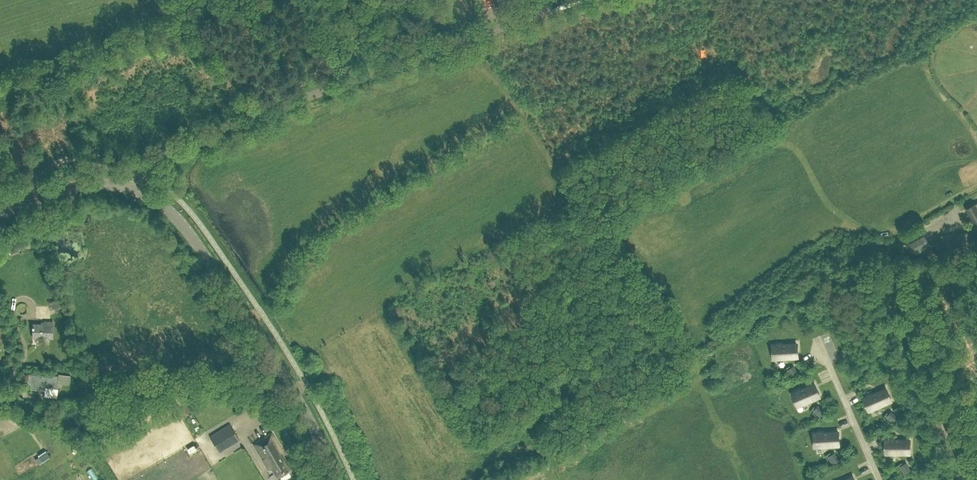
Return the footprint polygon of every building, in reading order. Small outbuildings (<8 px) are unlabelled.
[(948,105),(952,101),(945,92),(941,96),(948,105)] [(92,156),(98,154),(95,146),(89,149),(92,156)] [(965,209),(971,226),(976,224),(976,204),(965,209)] [(965,250),(966,258),(976,256),(976,240),(975,241),(973,231),(941,238),(945,255),(965,250)] [(917,253),(931,246),(924,233),(910,240),(917,253)] [(10,247),(14,256),(24,252),(20,243),(10,247)] [(59,298),(49,302),(53,310),(55,309),(57,314),(65,311),(59,298)] [(34,323),(33,338),(52,339),(53,320),(44,319),(44,324),(34,323)] [(774,358),(783,358),(798,357),(797,344),(781,345),(781,343),(778,344),(778,345),(773,345),(774,358)] [(836,361),(839,368),(845,365),(841,359),(836,361)] [(44,386),(50,387),(50,388),(52,388),(52,387),(57,388),(58,376),(52,376),(52,377),(29,374),(29,381),(32,382),(31,388),(44,389),(44,386)] [(798,406),(820,396),(815,384),(800,390),(800,389),(796,391),(797,392),(793,394),(798,406)] [(864,398),(869,410),(892,400),(886,388),(874,394),(874,393),(868,395),(868,396),(864,398)] [(898,417),(895,414),(892,418),(890,416),(888,418),(893,422),(898,417)] [(219,453),(240,440),(230,424),(209,436),(219,453)] [(815,446),(840,445),(839,432),(823,433),(823,431),(819,432),(819,433),(814,433),(815,446)] [(289,469),(280,454),(283,452),(272,434),(254,444),(270,470),(271,469),(277,477),(289,469)] [(886,453),(910,453),(910,440),(894,440),(894,439),(890,439),(890,440),(886,440),(886,453)] [(46,460),(42,453),(35,458),(39,465),(46,460)] [(911,471),(905,463),(899,467),(905,475),(911,471)] [(284,474),(287,479),(295,475),(291,469),(284,474)]
